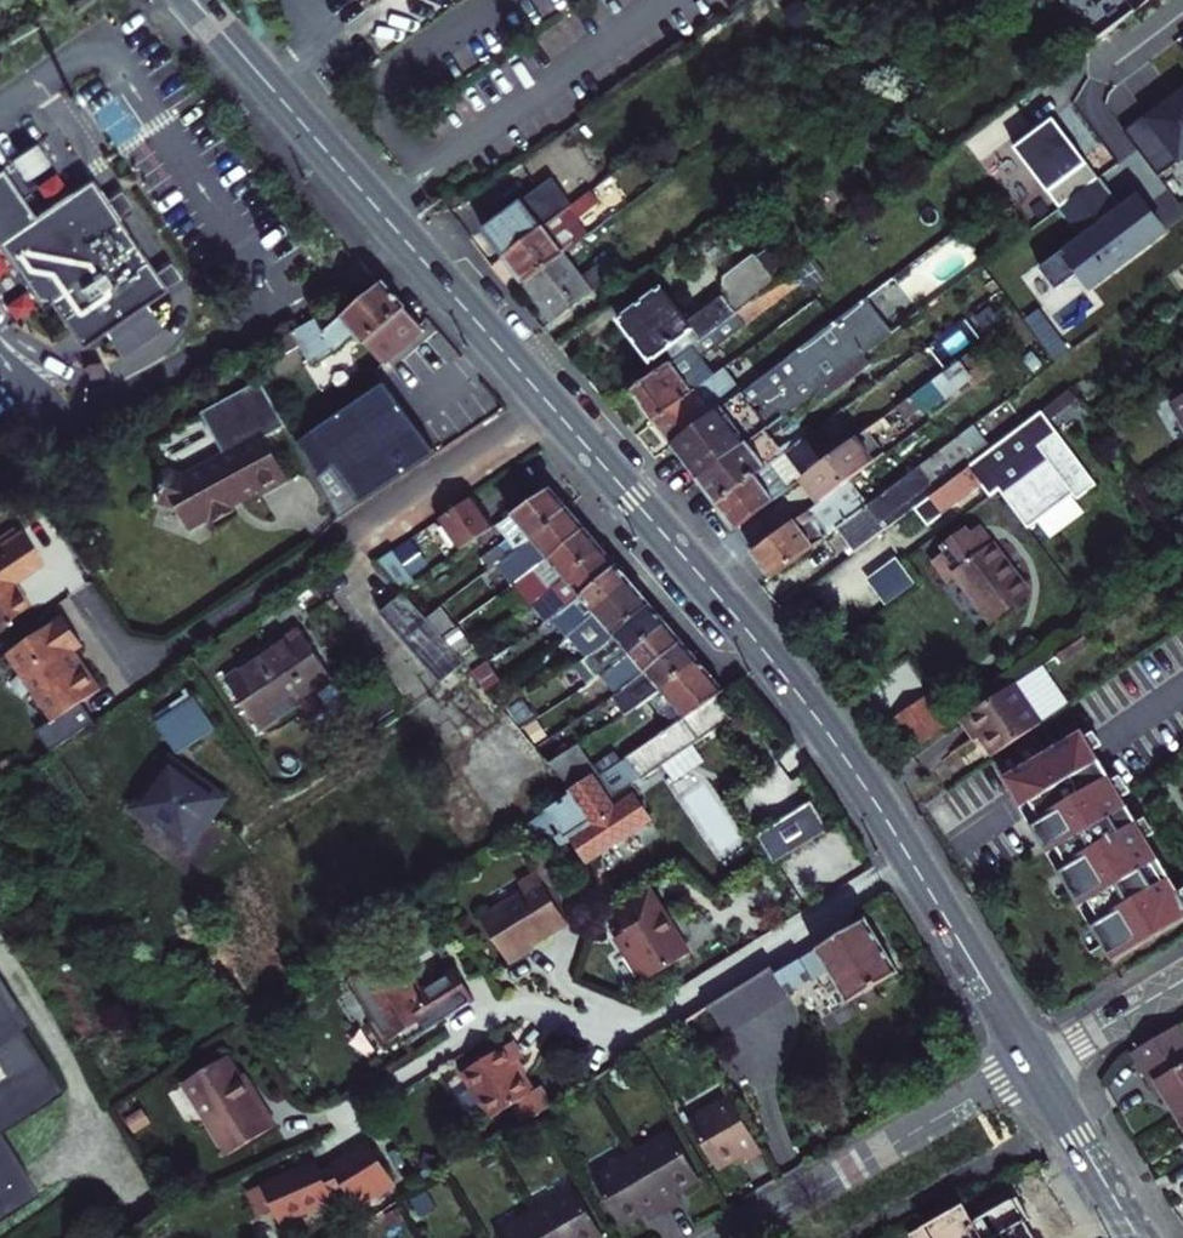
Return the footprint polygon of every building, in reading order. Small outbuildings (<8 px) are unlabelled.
[(352,2),(363,16),(384,0),(350,0),(352,2)] [(1094,11),(1108,0),(1086,0),(1094,11)] [(1136,17),(1158,0),(1123,0),(1136,17)] [(1167,112),(1163,108),(1123,139),(1158,185),(1182,165),(1182,100),(1167,112)] [(1125,215),(1052,127),(1014,157),(1060,215),(1063,213),(1089,245),(1071,260),(1069,257),(1046,276),(1064,297),(1086,279),(1097,293),(1168,234),(1141,201),(1125,215)] [(23,181),(48,164),(34,143),(9,160),(23,181)] [(5,257),(45,322),(54,317),(82,364),(187,298),(178,283),(161,293),(125,237),(142,227),(132,209),(115,219),(107,206),(102,197),(43,234),(12,184),(0,191),(0,260),(5,257)] [(551,191),(535,202),(546,218),(562,206),(551,191)] [(535,202),(480,242),(492,257),(501,269),(541,240),(544,238),(557,229),(568,221),(571,219),(562,206),(546,218),(535,202)] [(568,221),(557,229),(562,236),(574,228),(568,221)] [(512,282),(521,295),(563,265),(544,238),(541,240),(501,269),(512,282)] [(690,339),(698,349),(733,323),(787,281),(769,256),(756,266),(754,263),(724,285),(721,304),(685,330),(660,297),(617,329),(633,349),(648,371),(690,339)] [(563,265),(521,295),(536,314),(548,330),(617,280),(606,265),(577,285),(563,265)] [(733,323),(698,349),(629,401),(639,416),(651,431),(693,400),(712,385),(698,365),(802,287),(794,277),(787,281),(733,323)] [(335,322),(285,349),(309,377),(336,357),(352,344),(379,373),(421,339),(403,318),(380,292),(338,327),(335,322)] [(825,319),(816,307),(788,328),(797,339),(825,319)] [(886,347),(859,311),(742,399),(734,404),(746,420),(756,413),(760,419),(752,426),(757,433),(772,421),(778,428),(834,386),(872,357),(886,347)] [(1010,325),(999,311),(986,320),(997,335),(1010,325)] [(111,355),(123,374),(165,349),(153,328),(111,355)] [(755,353),(746,341),(715,364),(724,377),(755,353)] [(872,357),(834,386),(843,398),(882,369),(872,357)] [(712,385),(693,400),(700,408),(724,391),(717,381),(712,385)] [(693,400),(651,431),(656,439),(668,455),(734,404),(742,399),(737,393),(730,398),(724,391),(700,408),(693,400)] [(383,393),(294,454),(337,530),(432,464),(406,426),(383,393)] [(927,393),(878,429),(887,440),(904,428),(906,432),(938,408),(927,393)] [(255,511),(284,495),(260,452),(284,438),(260,395),(197,431),(219,470),(177,494),(160,491),(153,519),(173,525),(175,528),(186,546),(206,535),(208,538),(230,525),(226,520),(234,515),(240,511),(242,515),(253,508),(255,511)] [(734,404),(668,455),(682,474),(695,491),(752,447),(762,440),(757,433),(752,426),(746,420),(734,404)] [(1167,416),(1182,443),(1182,406),(1167,416)] [(1038,422),(963,477),(898,526),(905,535),(911,543),(978,497),(983,503),(1056,447),(1038,422)] [(848,564),(884,537),(880,531),(983,456),(968,437),(853,523),(830,541),(840,554),(848,564)] [(713,514),(769,472),(752,447),(695,491),(703,501),(713,514)] [(1092,497),(1056,447),(983,503),(986,508),(995,502),(1024,540),(1070,507),(1073,512),(1092,497)] [(848,452),(836,462),(853,485),(865,476),(848,452)] [(801,525),(835,499),(853,485),(836,462),(823,471),(801,488),(785,500),(793,512),(801,525)] [(782,463),(769,472),(713,514),(719,523),(732,539),(785,500),(801,488),(782,463)] [(547,496),(507,525),(492,535),(499,546),(476,565),(483,574),(486,570),(562,514),(555,506),(547,496)] [(768,587),(830,541),(853,523),(835,499),(801,525),(750,563),(758,573),(768,587)] [(469,507),(437,530),(458,559),(492,535),(479,520),(469,507)] [(502,591),(579,534),(570,523),(562,514),(486,570),(502,591)] [(531,602),(595,552),(587,543),(579,534),(502,591),(517,612),(531,602)] [(1027,604),(978,538),(932,571),(946,591),(954,585),(967,602),(989,631),(1027,604)] [(27,625),(16,609),(11,600),(39,582),(19,549),(0,562),(0,644),(27,625)] [(546,621),(609,571),(602,562),(595,552),(531,602),(546,621)] [(883,604),(913,584),(896,559),(866,579),(883,604)] [(387,566),(373,577),(395,604),(408,593),(387,566)] [(616,578),(609,571),(546,621),(560,639),(624,587),(616,578)] [(634,599),(624,587),(560,639),(576,660),(643,610),(634,599)] [(401,609),(378,628),(438,699),(461,680),(449,666),(432,646),(415,626),(401,609)] [(651,619),(643,610),(576,660),(566,669),(579,687),(609,664),(658,629),(651,619)] [(444,637),(427,617),(415,626),(432,646),(444,637)] [(668,640),(658,629),(609,664),(626,687),(676,650),(668,640)] [(60,633),(0,674),(0,675),(28,717),(34,713),(51,738),(32,751),(45,770),(91,738),(78,719),(96,707),(77,677),(71,669),(80,663),(60,633)] [(463,655),(447,635),(444,637),(432,646),(449,666),(463,655)] [(299,640),(226,692),(260,741),(302,712),(334,690),(315,663),(299,640)] [(684,659),(676,650),(626,687),(640,706),(644,703),(691,668),(684,659)] [(463,655),(449,666),(461,680),(466,686),(483,673),(466,653),(463,655)] [(691,668),(644,703),(651,711),(661,705),(680,729),(709,710),(720,702),(705,684),(691,668)] [(334,690),(302,712),(312,727),(344,704),(334,690)] [(975,747),(986,766),(1036,732),(1009,694),(956,730),(968,747),(970,751),(975,747)] [(193,710),(166,728),(187,759),(215,740),(193,710)] [(709,710),(680,729),(619,771),(634,793),(656,779),(686,759),(725,733),(709,710)] [(910,762),(941,741),(921,712),(890,734),(910,762)] [(166,728),(155,736),(176,767),(187,759),(166,728)] [(1079,741),(1003,790),(1014,807),(1042,850),(1117,970),(1182,928),(1182,903),(1090,757),(1079,741)] [(686,759),(656,779),(666,794),(696,775),(691,767),(686,759)] [(588,793),(563,764),(544,779),(568,807),(588,793)] [(212,795),(170,766),(132,820),(191,860),(228,807),(212,795)] [(588,793),(568,807),(542,825),(544,827),(519,844),(529,858),(538,851),(542,856),(551,850),(557,860),(570,852),(587,875),(624,849),(645,835),(632,816),(638,812),(628,797),(634,793),(619,771),(588,793)] [(771,877),(826,841),(808,813),(753,847),(771,877)] [(545,876),(529,888),(533,895),(566,942),(584,931),(545,876)] [(566,942),(533,895),(514,909),(518,916),(482,943),(513,988),(536,972),(532,966),(544,958),(567,944),(566,942)] [(652,934),(636,910),(605,931),(619,952),(608,959),(638,1003),(683,973),(668,952),(658,950),(660,939),(655,938),(652,934)] [(875,945),(866,931),(777,988),(789,1004),(811,989),(828,979),(850,1015),(899,984),(875,945)] [(384,969),(342,997),(369,1038),(365,1041),(381,1064),(391,1056),(396,1064),(443,1033),(465,1019),(445,986),(414,1006),(403,989),(399,992),(384,969)] [(777,988),(771,978),(713,1016),(730,1042),(789,1004),(777,988)] [(58,1102),(19,1039),(25,1035),(0,992),(0,1139),(58,1102)] [(1182,1116),(1182,1033),(1180,1028),(1137,1055),(1160,1094),(1164,1091),(1168,1097),(1181,1118),(1182,1116)] [(494,1059),(475,1071),(478,1077),(498,1064),(494,1059)] [(515,1077),(504,1060),(498,1064),(478,1077),(475,1071),(457,1083),(460,1088),(455,1091),(487,1141),(506,1129),(515,1145),(547,1125),(535,1107),(528,1111),(516,1092),(509,1081),(515,1077)] [(245,1089),(232,1071),(190,1100),(239,1171),(285,1138),(274,1122),(269,1124),(245,1089)] [(761,1162),(729,1109),(689,1134),(716,1177),(732,1167),(737,1164),(744,1173),(761,1162)] [(630,1170),(662,1222),(678,1213),(672,1205),(679,1200),(695,1189),(667,1146),(630,1170)] [(34,1205),(0,1147),(0,1226),(34,1205)] [(346,1175),(325,1190),(328,1195),(322,1198),(316,1201),(309,1185),(238,1219),(247,1237),(260,1237),(267,1235),(268,1237),(300,1237),(302,1237),(328,1225),(325,1220),(340,1213),(351,1231),(390,1206),(363,1164),(346,1175)] [(592,1193),(619,1237),(632,1229),(641,1223),(648,1232),(662,1222),(630,1170),(592,1193)] [(542,1237),(597,1237),(574,1204),(536,1228),(542,1237)] [(1029,1231),(1033,1228),(1026,1217),(1020,1208),(971,1237),(1033,1237),(1029,1231)] [(536,1228),(519,1237),(542,1237),(536,1228)]
